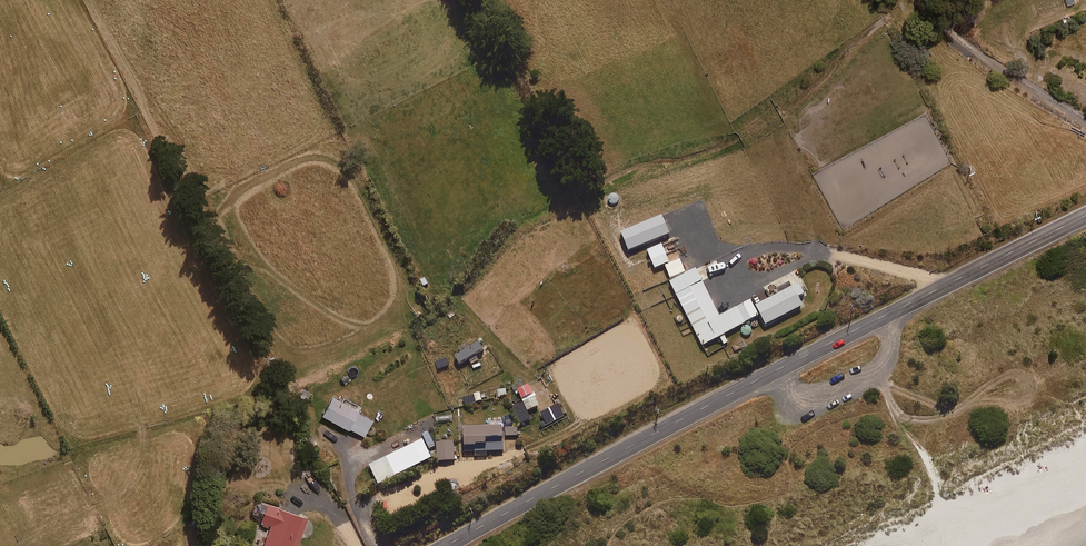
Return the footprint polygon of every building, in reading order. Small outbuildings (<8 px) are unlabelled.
[(751,300),(720,317),(696,269),(670,282),(703,345),(759,316),(751,300)] [(799,297),(805,294),(800,283),(755,306),(765,326),(803,306),(799,297)] [(518,390),(523,400),(534,395),(530,385),(518,390)] [(539,406),(534,395),(523,400),(524,403),(523,403),(527,411),(539,406)] [(344,400),(343,402),(331,396),(321,415),(363,437),(372,420),(358,412),(360,408),(344,400)] [(530,420),(527,411),(523,403),(514,407),(521,424),(530,420)] [(565,417),(559,405),(551,409),(558,421),(565,417)] [(555,423),(549,410),(541,414),(547,426),(555,423)] [(518,435),(517,426),(464,429),(465,453),(475,452),(476,456),(487,456),(487,452),(504,451),(503,436),(518,435)] [(379,485),(432,457),(422,439),(369,466),(379,485)] [(438,462),(455,460),(453,442),(437,443),(438,462)] [(307,518),(267,503),(259,523),(269,527),(262,545),(297,545),(307,518)]
